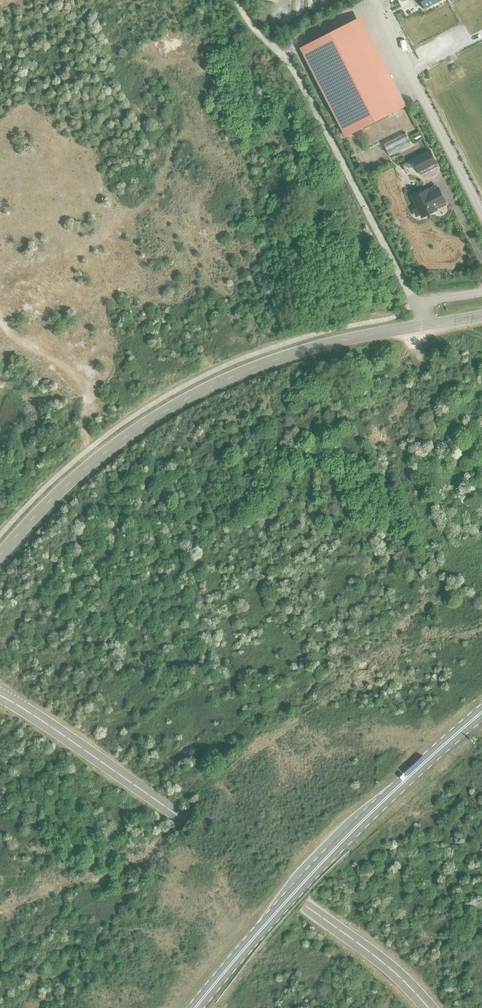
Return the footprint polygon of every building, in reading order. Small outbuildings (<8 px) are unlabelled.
[(425,8),(442,0),(421,0),(425,8)] [(311,41),(356,131),(406,105),(402,96),(391,101),(350,21),(311,41)] [(412,159),(419,171),(437,162),(430,150),(412,159)] [(421,214),(422,216),(432,211),(431,211),(430,209),(445,201),(438,188),(434,190),(433,187),(427,190),(412,197),(418,208),(414,210),(417,216),(421,214)]
